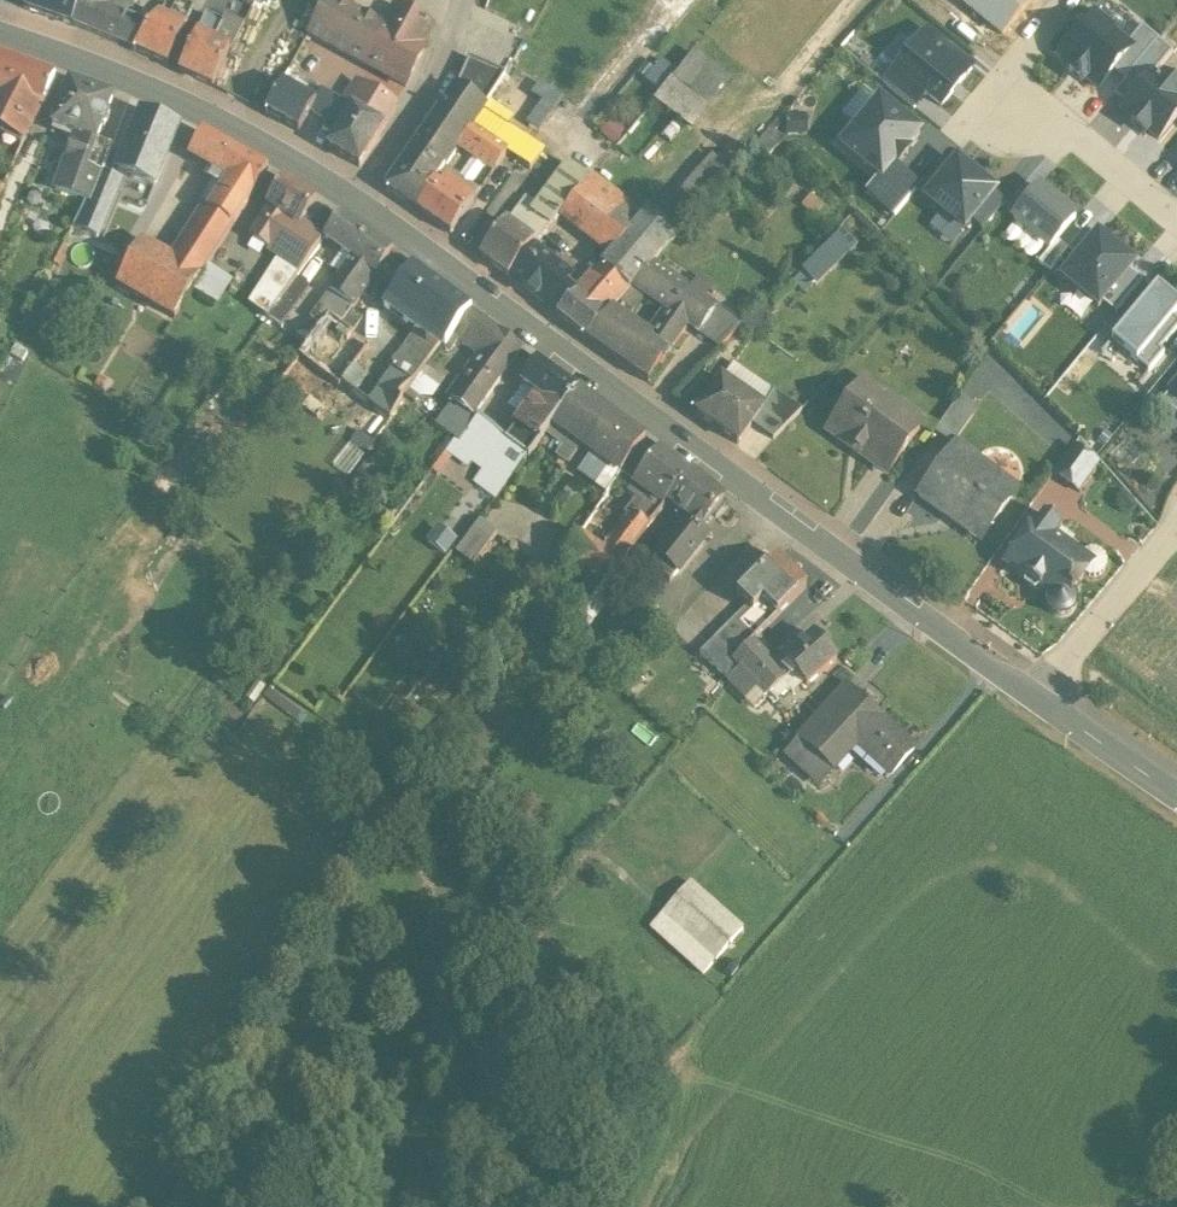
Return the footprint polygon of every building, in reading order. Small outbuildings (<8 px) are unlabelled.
[(24,12),(55,24),(64,0),(30,0),(29,1),(24,12)] [(55,24),(71,29),(82,0),(64,0),(55,24)] [(104,14),(108,5),(94,0),(82,0),(71,29),(133,54),(149,32),(104,14)] [(330,0),(328,0),(309,35),(365,67),(385,31),(342,7),(330,0)] [(1000,36),(1030,0),(957,0),(1000,36)] [(193,10),(178,4),(168,24),(183,31),(193,10)] [(385,31),(365,67),(404,89),(423,53),(418,50),(430,28),(409,17),(409,18),(396,11),(385,31)] [(1098,89),(1112,73),(1131,50),(1126,46),(1092,18),(1059,57),(1071,67),(1067,71),(1081,82),(1085,78),(1098,89)] [(168,24),(157,19),(149,32),(133,54),(166,70),(184,32),(168,24)] [(223,27),(207,20),(197,39),(213,47),(223,27)] [(197,39),(196,39),(179,76),(212,91),(229,54),(230,54),(240,35),(223,27),(213,47),(197,39)] [(1142,27),(1126,46),(1131,50),(1112,73),(1124,82),(1159,41),(1142,27)] [(927,34),(897,71),(927,96),(941,108),(972,71),(927,34)] [(1173,53),(1159,41),(1124,82),(1113,96),(1126,107),(1151,77),(1152,78),(1173,53)] [(730,83),(694,55),(672,81),(708,110),(730,83)] [(453,91),(483,111),(505,75),(467,58),(462,76),(453,91)] [(0,63),(0,98),(16,104),(7,120),(31,131),(43,108),(44,108),(55,82),(0,63)] [(915,111),(927,96),(897,71),(895,70),(883,85),(915,111)] [(323,94),(290,75),(283,88),(315,107),(323,94)] [(1151,77),(1126,107),(1122,111),(1134,120),(1131,124),(1144,135),(1147,131),(1158,140),(1176,118),(1176,90),(1163,79),(1159,84),(1152,78),(1151,77)] [(672,81),(652,107),(693,132),(708,110),(672,81)] [(112,103),(69,87),(53,133),(74,140),(63,169),(70,172),(84,177),(94,149),(95,149),(96,147),(112,103)] [(315,107),(283,88),(266,118),(298,136),(310,115),(315,107)] [(396,110),(362,91),(350,110),(350,111),(349,112),(350,112),(339,131),(326,152),(358,172),(396,110)] [(442,113),(386,194),(416,214),(432,189),(458,149),(470,131),(483,111),(453,91),(442,113)] [(350,110),(323,94),(315,107),(310,115),(339,131),(350,112),(349,112),(350,111),(350,110)] [(836,146),(880,184),(893,169),(895,166),(898,168),(908,156),(905,154),(919,138),(880,105),(856,132),(852,128),(836,146)] [(31,131),(7,120),(1,133),(25,145),(31,131)] [(616,120),(604,135),(618,146),(629,131),(616,120)] [(118,179),(154,193),(178,135),(141,121),(118,179)] [(532,147),(504,128),(492,147),(506,157),(506,158),(519,166),(532,147)] [(492,147),(470,131),(458,149),(494,175),(506,158),(506,157),(492,147)] [(1,200),(25,145),(1,133),(0,135),(0,199),(1,200)] [(218,178),(252,197),(253,197),(268,174),(202,137),(188,161),(218,178)] [(94,149),(84,177),(70,172),(60,199),(83,208),(90,210),(101,180),(89,175),(97,151),(96,147),(95,149),(94,149)] [(927,202),(949,176),(939,167),(918,191),(916,194),(926,203),(927,202)] [(949,176),(927,202),(963,232),(971,223),(993,197),(957,167),(949,176)] [(586,184),(564,169),(551,187),(572,202),(586,184)] [(916,194),(918,191),(893,169),(880,184),(868,198),(894,220),(916,194)] [(720,185),(702,170),(678,199),(696,214),(720,185)] [(252,197),(218,178),(212,187),(223,193),(212,213),(209,211),(208,212),(206,216),(175,265),(158,256),(141,246),(116,289),(134,299),(150,308),(174,323),(189,299),(192,295),(201,280),(207,270),(232,230),(252,197)] [(615,196),(591,178),(572,202),(560,217),(583,236),(615,196)] [(121,189),(101,180),(90,210),(83,208),(74,235),(97,244),(121,189)] [(316,205),(284,184),(267,211),(270,213),(288,224),(299,232),(300,230),(316,205)] [(212,187),(209,193),(211,194),(203,209),(208,212),(209,211),(212,213),(223,193),(212,187)] [(443,187),(439,194),(432,189),(416,214),(450,238),(472,207),(443,187)] [(551,187),(528,218),(548,232),(560,217),(572,202),(551,187)] [(1074,220),(1038,189),(1013,219),(1049,250),(1056,242),(1074,220)] [(615,196),(583,236),(596,246),(611,259),(600,271),(628,293),(651,267),(676,238),(649,215),(645,219),(615,196)] [(1005,207),(993,197),(971,223),(982,232),(1005,207)] [(528,218),(520,211),(507,228),(535,248),(537,246),(546,234),(548,232),(528,218)] [(299,232),(288,224),(270,213),(250,243),(268,254),(277,263),(299,278),(322,245),(300,230),(299,232)] [(392,257),(340,220),(322,245),(351,264),(340,280),(364,298),(392,257)] [(505,226),(480,260),(508,281),(509,280),(533,250),(535,248),(507,228),(505,226)] [(1068,251),(1075,256),(1094,233),(1087,228),(1068,251)] [(1104,301),(1131,268),(1134,264),(1095,232),(1094,233),(1075,256),(1064,269),(1104,301)] [(802,274),(818,289),(857,249),(842,234),(802,274)] [(1068,252),(1056,242),(1049,250),(1038,263),(1050,273),(1068,252)] [(351,264),(322,245),(299,278),(281,305),(310,326),(319,313),(340,280),(351,264)] [(571,280),(533,250),(509,280),(547,310),(563,290),(571,280)] [(277,263),(248,309),(267,323),(281,305),(299,278),(277,263)] [(628,293),(586,342),(656,390),(658,387),(651,382),(689,329),(709,343),(726,319),(651,267),(628,293)] [(1104,301),(1118,313),(1145,280),(1131,268),(1104,301)] [(232,286),(207,270),(201,280),(192,295),(216,311),(232,286)] [(575,300),(559,320),(586,342),(628,293),(600,271),(575,300)] [(471,315),(413,272),(384,312),(419,338),(422,333),(445,350),(450,343),(458,333),(471,315)] [(364,298),(340,280),(319,313),(329,319),(342,328),(350,317),(364,298)] [(1148,374),(1164,355),(1161,352),(1176,332),(1176,321),(1174,319),(1176,315),(1176,305),(1157,289),(1112,344),(1148,374)] [(559,320),(575,300),(563,290),(547,310),(559,320)] [(329,319),(319,313),(310,326),(319,333),(329,319)] [(471,315),(458,333),(471,342),(485,325),(471,315)] [(362,325),(350,317),(342,328),(353,338),(362,325)] [(342,328),(329,319),(319,333),(298,361),(339,392),(341,389),(355,370),(370,350),(353,338),(348,346),(336,338),(342,328)] [(740,329),(726,319),(709,343),(719,351),(740,329)] [(281,333),(267,323),(258,337),(272,347),(281,333)] [(522,352),(485,325),(471,342),(486,352),(460,388),(485,405),(487,401),(522,352)] [(353,338),(342,328),(336,338),(348,346),(353,338)] [(456,347),(450,343),(445,350),(451,354),(456,347)] [(396,370),(392,375),(411,389),(426,368),(408,354),(396,370)] [(339,392),(298,361),(286,378),(302,390),(327,408),(339,392)] [(577,393),(537,363),(519,387),(530,395),(529,397),(536,401),(537,400),(558,416),(560,417),(577,393)] [(367,379),(355,370),(341,389),(353,398),(367,379)] [(392,375),(367,408),(390,424),(402,408),(398,406),(411,389),(392,375)] [(302,390),(286,378),(276,392),(317,422),(324,412),(302,396),(302,390)] [(763,412),(720,383),(696,417),(738,446),(763,412)] [(926,426),(865,385),(829,437),(889,479),(926,426)] [(485,405),(460,388),(450,408),(475,424),(478,419),(476,418),(485,405)] [(560,417),(551,429),(585,454),(611,418),(577,393),(560,417)] [(1171,393),(1162,404),(1176,416),(1176,397),(1171,393)] [(959,399),(935,433),(951,444),(975,410),(959,399)] [(536,401),(506,444),(527,459),(558,416),(537,400),(536,401)] [(485,405),(476,418),(478,419),(490,429),(499,417),(499,410),(487,401),(485,405)] [(450,408),(436,429),(459,445),(468,434),(475,424),(450,408)] [(611,418),(585,454),(619,478),(645,442),(611,418)] [(459,445),(454,453),(471,463),(484,445),(468,434),(459,445)] [(506,444),(493,434),(484,445),(496,457),(485,473),(505,488),(527,459),(506,444)] [(373,447),(359,436),(351,446),(366,457),(373,447)] [(691,476),(645,442),(619,478),(644,496),(639,504),(644,508),(635,520),(649,528),(668,505),(691,476)] [(1018,492),(956,447),(917,500),(942,518),(948,511),(984,538),(1018,492)] [(1098,469),(1071,450),(1052,476),(1079,495),(1098,469)] [(451,455),(394,527),(412,541),(469,466),(451,455)] [(166,469),(150,492),(165,503),(182,480),(166,469)] [(505,488),(485,473),(474,487),(495,502),(505,488)] [(723,503),(691,476),(668,505),(678,514),(687,521),(700,531),(712,517),(716,520),(725,508),(721,505),(723,503)] [(595,513),(579,537),(593,547),(609,523),(595,513)] [(687,521),(678,514),(674,519),(684,526),(687,521)] [(649,528),(635,520),(627,530),(639,540),(649,528)] [(700,531),(687,521),(684,526),(671,543),(691,558),(705,541),(697,535),(700,531)] [(478,523),(454,556),(473,570),(497,537),(478,523)] [(440,524),(427,541),(448,556),(461,539),(440,524)] [(1059,543),(1035,527),(1005,569),(1049,600),(1047,604),(1047,608),(1048,612),(1049,616),(1052,619),(1053,620),(1056,621),(1059,622),(1062,623),(1064,622),(1068,621),(1070,620),(1073,618),(1074,615),(1076,613),(1076,611),(1077,608),(1076,605),(1076,602),(1074,599),(1071,596),(1083,579),(1091,567),(1079,558),(1059,543)] [(627,530),(608,557),(604,554),(600,559),(615,570),(623,561),(639,540),(627,530)] [(691,558),(671,543),(649,570),(669,586),(691,558)] [(1097,553),(1094,552),(1091,552),(1089,552),(1087,553),(1083,554),(1079,558),(1091,567),(1083,579),(1086,581),(1089,582),(1092,582),(1096,582),(1099,580),(1102,579),(1105,576),(1106,573),(1107,571),(1107,567),(1107,563),(1106,560),(1104,558),(1102,556),(1100,554),(1097,553)] [(615,570),(612,574),(624,584),(635,571),(623,561),(615,570)] [(778,561),(762,576),(759,572),(743,588),(747,591),(738,601),(748,611),(737,622),(757,641),(807,591),(778,561)] [(596,594),(583,610),(595,620),(624,584),(612,574),(604,584),(596,594)] [(604,584),(597,580),(590,590),(596,594),(604,584)] [(737,622),(700,659),(729,683),(740,670),(734,663),(752,644),(757,641),(737,622)] [(796,649),(782,662),(783,663),(775,670),(776,671),(757,689),(768,701),(794,677),(808,692),(837,666),(813,640),(799,653),(796,649)] [(775,670),(752,644),(734,663),(740,670),(757,689),(776,671),(775,670)] [(912,752),(844,690),(822,715),(836,728),(813,753),(834,771),(856,746),(890,777),(912,752)] [(743,933),(691,885),(664,915),(715,962),(743,933)]
